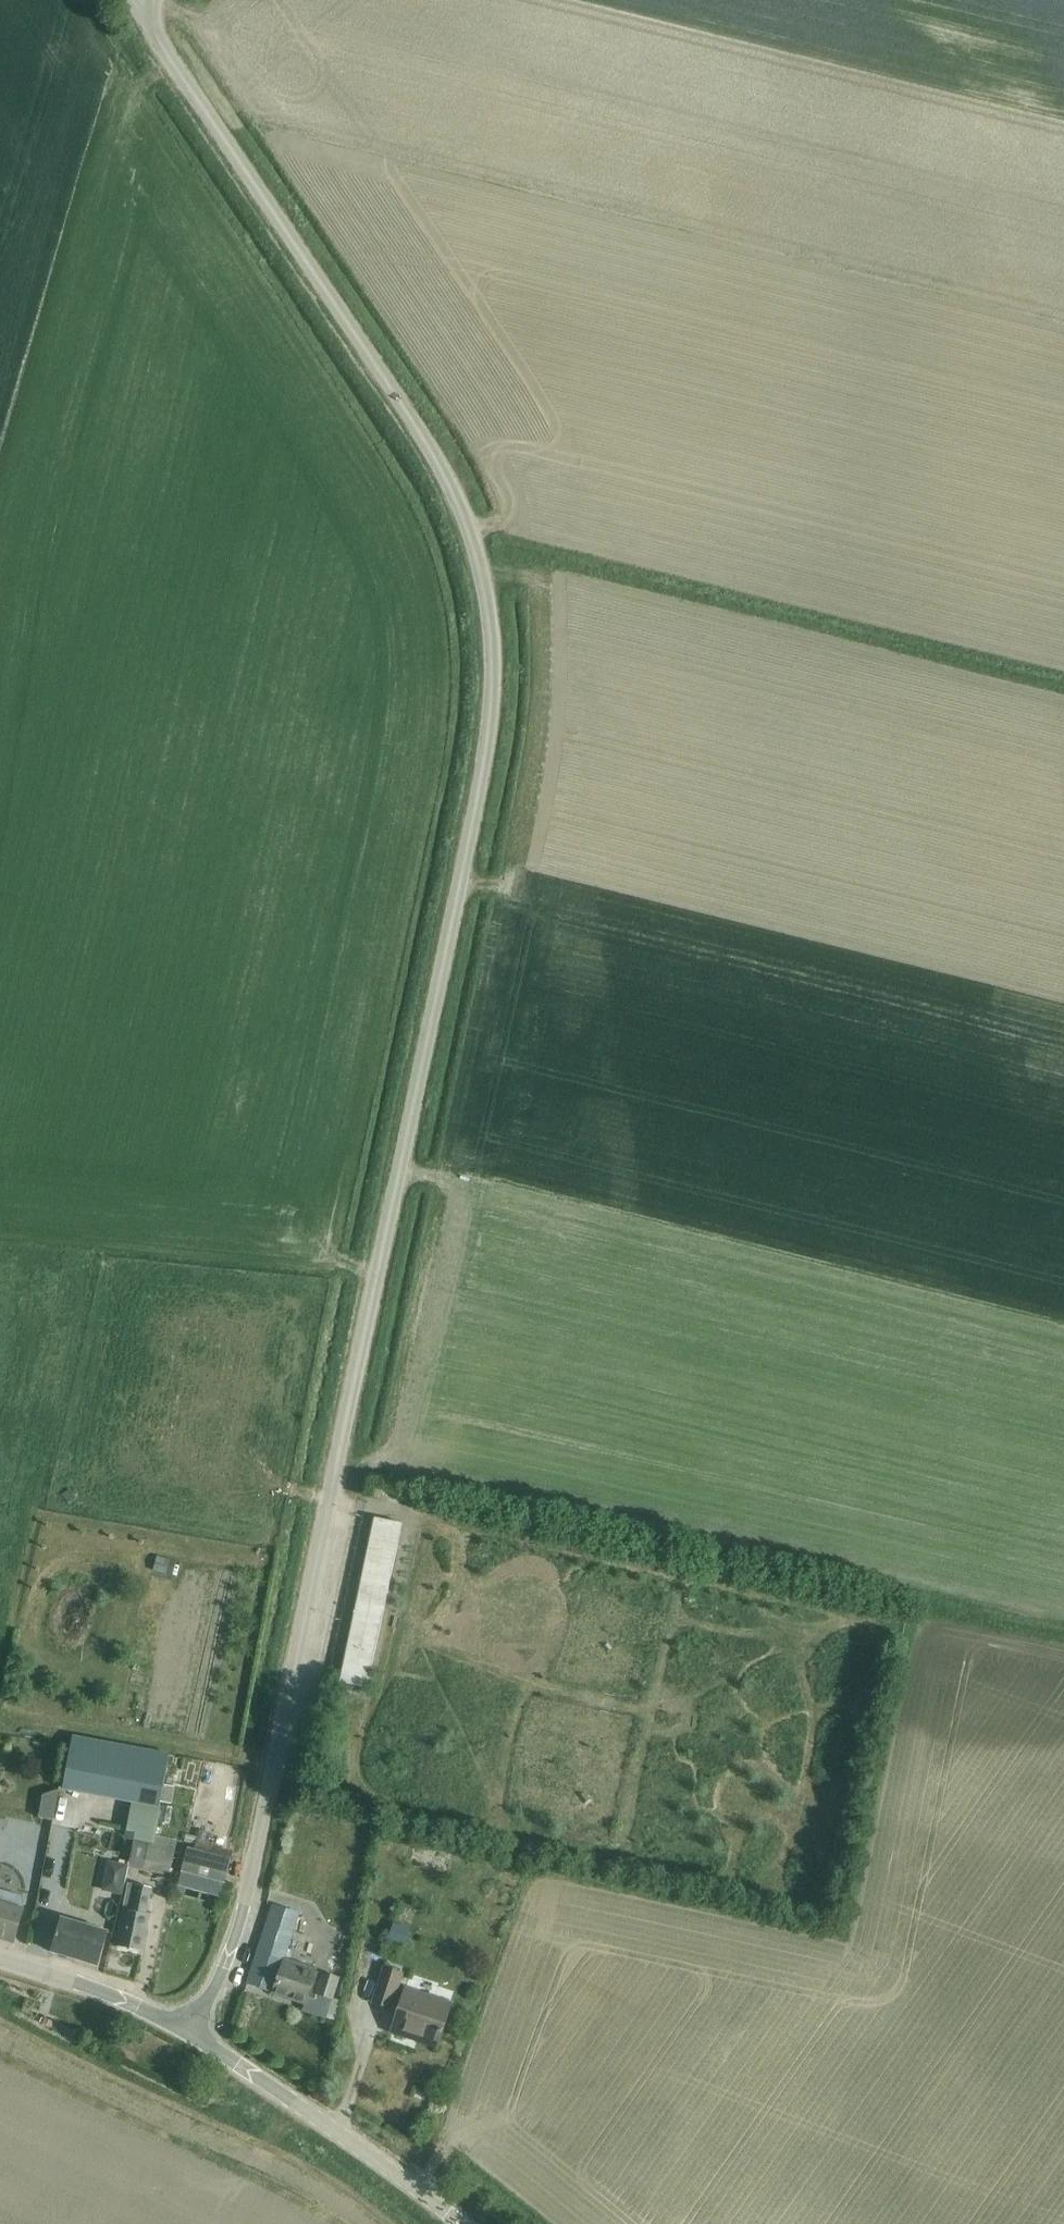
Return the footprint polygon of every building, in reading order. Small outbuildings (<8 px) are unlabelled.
[(375,1518),(340,1683),(368,1689),(402,1524),(375,1518)] [(174,1561),(160,1557),(156,1572),(171,1575),(174,1561)] [(164,1784),(169,1755),(73,1737),(63,1791),(130,1803),(125,1831),(131,1832),(130,1840),(135,1841),(153,1844),(155,1834),(161,1802),(164,1784)] [(164,1784),(161,1802),(170,1804),(173,1786),(164,1784)] [(45,1796),(40,1818),(53,1821),(59,1791),(45,1796)] [(215,1880),(225,1882),(232,1857),(215,1853),(217,1844),(211,1843),(213,1833),(199,1830),(198,1837),(195,1848),(188,1846),(182,1871),(215,1880)] [(135,1841),(129,1867),(170,1876),(173,1866),(175,1855),(175,1854),(179,1839),(155,1834),(153,1844),(135,1841)] [(215,1880),(213,1887),(223,1890),(225,1882),(215,1880)] [(124,1912),(117,1947),(142,1952),(149,1917),(146,1916),(152,1889),(127,1884),(122,1911),(124,1912)] [(13,1942),(23,1911),(22,1911),(24,1905),(22,1897),(8,1892),(8,1893),(0,1890),(0,1938),(13,1942)] [(246,1985),(273,1993),(305,2004),(307,1998),(315,2000),(317,1994),(332,1999),(339,1979),(316,1972),(316,1970),(289,1961),(304,1916),(273,1906),(246,1985)] [(340,1920),(349,1922),(350,1912),(342,1910),(340,1920)] [(62,1920),(51,1953),(97,1968),(108,1934),(62,1920)] [(404,1944),(406,1938),(409,1929),(394,1924),(391,1933),(389,1939),(404,1944)] [(384,1966),(372,2003),(390,2009),(401,1974),(402,1972),(384,1966)] [(442,1995),(445,1983),(424,1977),(421,1989),(442,1995)] [(451,2004),(406,1989),(391,2032),(437,2047),(451,2004)] [(336,1996),(331,2017),(342,2019),(347,1999),(336,1996)]
